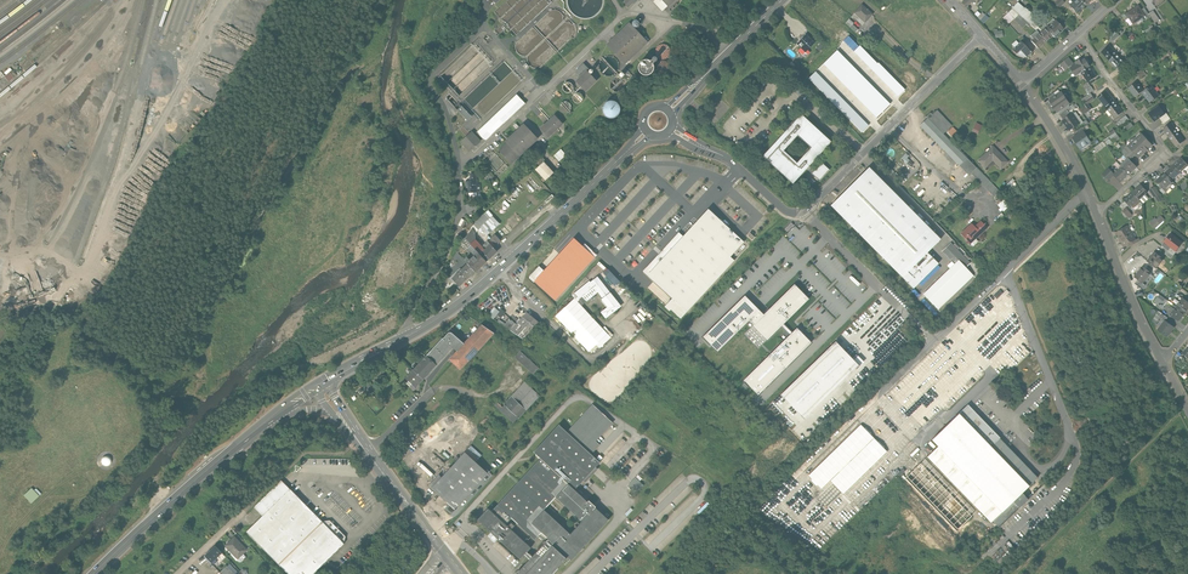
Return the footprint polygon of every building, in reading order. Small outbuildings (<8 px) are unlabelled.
[(495,12),(503,21),(509,27),(517,35),(552,2),(550,0),(508,0),(495,12)] [(567,2),(569,8),(572,13),(577,17),(583,18),(589,18),(594,16),(599,13),(603,8),(604,2),(604,0),(567,0),(567,2)] [(1054,4),(1059,8),(1065,2),(1063,0),(1059,0),(1054,4)] [(1080,0),(1077,0),(1070,6),(1077,13),(1085,6),(1080,0)] [(1019,14),(1024,8),(1018,3),(1012,9),(1019,14)] [(872,14),(862,6),(856,13),(865,21),(872,14)] [(1128,22),(1130,25),(1131,26),(1133,24),(1133,23),(1144,15),(1141,11),(1138,6),(1127,14),(1130,18),(1126,20),(1126,21),(1127,22),(1128,22)] [(550,11),(549,12),(518,41),(517,42),(517,43),(516,44),(516,45),(516,46),(516,47),(516,48),(516,49),(516,50),(517,51),(517,52),(518,53),(518,54),(519,54),(519,55),(520,55),(521,55),(522,56),(523,56),(524,56),(525,56),(526,56),(527,58),(527,57),(527,58),(527,59),(527,60),(527,61),(528,62),(528,63),(528,64),(529,65),(530,66),(531,67),(532,67),(533,68),(534,68),(535,68),(536,68),(537,68),(538,68),(539,68),(539,67),(540,67),(541,66),(572,37),(573,39),(575,37),(576,35),(576,33),(577,31),(577,30),(576,28),(576,27),(575,25),(575,24),(561,10),(559,9),(558,8),(556,8),(555,8),(553,8),(551,8),(552,10),(551,11),(550,11)] [(1031,25),(1033,22),(1036,18),(1025,8),(1024,8),(1019,14),(1019,15),(1028,23),(1031,25)] [(1141,11),(1144,15),(1146,18),(1149,15),(1145,8),(1141,11)] [(1019,14),(1012,9),(1003,18),(1008,23),(1013,18),(1014,19),(1019,15),(1019,14)] [(1155,23),(1160,20),(1153,11),(1149,14),(1155,23)] [(1028,23),(1019,15),(1014,19),(1022,28),(1026,24),(1028,23)] [(507,29),(509,27),(503,21),(501,22),(502,24),(495,31),(496,32),(494,33),(497,36),(503,30),(506,34),(509,31),(507,29)] [(1063,29),(1056,21),(1049,27),(1048,26),(1042,31),(1037,26),(1033,22),(1031,25),(1035,29),(1039,34),(1046,41),(1052,35),(1055,38),(1060,33),(1060,32),(1063,29)] [(646,43),(629,24),(608,45),(625,63),(646,43)] [(994,30),(995,38),(1003,37),(1002,31),(997,31),(997,29),(994,30)] [(1031,41),(1038,49),(1046,41),(1039,34),(1036,31),(1030,36),(1033,39),(1031,41)] [(1111,38),(1113,41),(1120,36),(1117,33),(1111,38)] [(490,38),(487,35),(486,35),(481,44),(484,47),(492,40),(491,39),(492,38),(491,37),(490,38)] [(814,43),(807,35),(806,35),(803,35),(800,38),(802,40),(798,44),(806,52),(814,43)] [(480,39),(478,37),(437,76),(458,98),(497,61),(484,47),(481,44),(478,41),(480,39)] [(1027,58),(1032,53),(1031,52),(1030,51),(1021,42),(1012,50),(1016,54),(1027,58)] [(666,45),(663,44),(661,44),(658,46),(657,48),(655,50),(655,53),(656,55),(658,57),(660,59),(662,59),(665,59),(667,58),(669,56),(670,54),(671,51),(670,48),(668,46),(666,45)] [(877,63),(860,46),(853,52),(898,97),(905,90),(878,63),(877,63)] [(1102,52),(1109,61),(1117,54),(1109,46),(1102,52)] [(890,104),(837,50),(823,64),(876,118),(890,104)] [(1124,62),(1117,54),(1109,61),(1117,69),(1124,62)] [(607,56),(603,58),(602,59),(600,62),(599,65),(596,65),(596,67),(599,67),(599,68),(600,72),(603,74),(606,76),(610,76),(613,75),(616,74),(618,71),(619,69),(619,65),(619,63),(618,61),(616,58),(614,57),(610,56),(607,56)] [(1068,58),(1060,64),(1066,70),(1073,64),(1068,58)] [(1082,72),(1090,67),(1084,58),(1076,63),(1076,64),(1070,68),(1076,76),(1082,72)] [(504,61),(503,60),(460,100),(479,120),(480,119),(481,120),(482,119),(482,118),(516,85),(517,86),(524,79),(516,71),(519,69),(515,65),(513,67),(505,59),(504,61)] [(648,60),(646,60),(644,60),(643,60),(641,62),(639,64),(638,67),(638,70),(639,72),(641,74),(645,76),(648,76),(650,75),(652,73),(654,71),(654,68),(654,66),(653,64),(654,63),(651,60),(650,61),(649,60),(648,60)] [(660,76),(663,76),(666,75),(668,73),(670,71),(670,68),(669,65),(667,62),(665,61),(662,60),(659,61),(656,63),(655,66),(655,69),(655,72),(657,74),(660,76)] [(596,81),(587,72),(589,69),(584,64),(575,72),(580,78),(576,82),(585,91),(596,81)] [(6,74),(0,79),(0,87),(1,88),(16,74),(10,67),(4,72),(6,74)] [(1096,76),(1090,67),(1082,72),(1088,82),(1096,76)] [(625,68),(617,76),(626,85),(634,78),(625,68)] [(868,125),(815,72),(808,79),(862,132),(868,125)] [(620,92),(621,90),(622,89),(623,87),(623,85),(623,83),(621,81),(620,80),(618,79),(616,79),(614,80),(612,81),(611,83),(610,84),(610,87),(611,88),(612,90),(614,91),(615,92),(618,92),(620,92)] [(570,83),(568,82),(566,83),(564,83),(563,85),(562,87),(562,88),(563,90),(564,92),(566,92),(567,93),(569,93),(570,92),(571,92),(572,90),(573,89),(573,87),(572,85),(571,84),(570,83)] [(1128,88),(1135,97),(1142,92),(1143,91),(1136,82),(1128,88)] [(1142,92),(1150,102),(1158,95),(1151,85),(1143,91),(1142,92)] [(571,95),(573,97),(573,96),(574,94),(576,93),(577,93),(579,91),(576,87),(573,90),(572,90),(571,92),(570,92),(572,94),(571,95)] [(1098,97),(1108,109),(1116,103),(1106,91),(1098,97)] [(1050,100),(1054,106),(1065,98),(1062,92),(1056,96),(1050,100)] [(580,93),(577,93),(576,93),(574,94),(573,96),(573,97),(572,98),(573,100),(574,102),(575,103),(577,103),(579,103),(581,103),(582,101),(583,100),(583,98),(582,96),(581,94),(580,93)] [(457,110),(461,106),(450,94),(445,98),(457,110)] [(521,99),(517,94),(477,132),(486,142),(526,104),(522,100),(524,98),(523,96),(521,99)] [(1090,94),(1081,100),(1085,106),(1085,105),(1094,99),(1090,94)] [(1054,106),(1058,112),(1059,111),(1065,107),(1070,103),(1065,98),(1054,106)] [(563,113),(565,113),(568,113),(570,111),(571,108),(571,106),(570,103),(568,102),(565,101),(562,102),(560,104),(559,106),(559,109),(561,111),(563,113)] [(610,101),(608,102),(605,104),(603,106),(602,109),(603,112),(604,115),(606,117),(609,118),(612,119),(615,118),(617,116),(619,114),(620,111),(620,108),(618,105),(616,103),(614,101),(610,101)] [(1122,112),(1116,103),(1108,109),(1115,118),(1122,112)] [(1089,111),(1085,105),(1085,106),(1079,109),(1083,115),(1089,111)] [(472,117),(461,106),(457,110),(468,121),(472,117)] [(1164,114),(1159,106),(1149,113),(1154,121),(1159,118),(1164,114)] [(931,112),(928,116),(945,133),(952,126),(937,110),(933,114),(931,112)] [(1067,110),(1061,114),(1060,115),(1063,120),(1071,114),(1067,110)] [(1164,114),(1159,118),(1163,124),(1170,119),(1166,113),(1164,114)] [(1063,120),(1070,130),(1079,124),(1072,114),(1071,114),(1063,120)] [(807,167),(809,166),(831,142),(801,115),(763,156),(793,183),(806,168),(807,167)] [(562,124),(555,116),(541,129),(549,137),(562,124)] [(920,126),(969,176),(971,174),(976,178),(981,173),(928,119),(920,126)] [(981,126),(976,123),(972,131),(977,133),(981,126)] [(1163,129),(1170,138),(1178,132),(1171,123),(1163,129)] [(537,139),(524,125),(509,139),(511,141),(509,143),(508,143),(500,150),(512,163),(537,139)] [(463,126),(459,129),(467,137),(470,134),(463,126)] [(953,127),(948,132),(953,138),(958,133),(953,127)] [(1074,138),(1080,148),(1090,142),(1083,132),(1074,138)] [(1178,132),(1170,138),(1169,138),(1176,147),(1184,141),(1178,132)] [(461,142),(470,151),(480,141),(472,133),(470,134),(467,137),(461,142)] [(1139,158),(1152,145),(1141,134),(1128,146),(1136,155),(1139,158)] [(1103,142),(1095,147),(1098,151),(1105,146),(1103,142)] [(1136,155),(1128,146),(1127,146),(1124,148),(1133,158),(1136,155)] [(992,160),(1001,168),(1007,162),(1003,158),(1003,159),(997,153),(997,152),(993,147),(978,161),(985,167),(992,160)] [(560,161),(567,154),(562,148),(555,155),(560,161)] [(500,175),(508,167),(492,151),(491,152),(485,157),(484,158),(500,175)] [(913,170),(917,165),(909,156),(911,154),(909,151),(901,158),(913,170)] [(1172,164),(1181,158),(1177,153),(1168,159),(1172,164)] [(1173,165),(1180,173),(1187,165),(1181,158),(1173,165)] [(1122,167),(1128,175),(1136,167),(1130,160),(1122,167)] [(554,173),(544,162),(535,170),(545,181),(554,173)] [(830,170),(822,163),(814,171),(812,174),(820,181),(830,170)] [(489,170),(488,171),(490,173),(491,173),(493,175),(494,173),(492,172),(493,171),(491,168),(490,169),(486,165),(485,166),(489,170)] [(1180,173),(1173,165),(1165,173),(1165,174),(1172,180),(1180,173)] [(1120,182),(1128,175),(1122,167),(1114,174),(1113,175),(1114,175),(1120,182)] [(940,239),(869,168),(831,206),(902,277),(927,252),(940,239)] [(1102,174),(1108,180),(1114,175),(1113,175),(1114,174),(1109,168),(1102,174)] [(981,173),(976,178),(994,196),(999,191),(981,173)] [(471,181),(466,181),(467,193),(477,192),(476,185),(477,185),(476,174),(471,174),(471,181)] [(1162,188),(1166,192),(1170,188),(1169,186),(1173,182),(1172,180),(1165,174),(1162,176),(1161,176),(1156,181),(1156,182),(1160,186),(1159,186),(1161,189),(1162,188)] [(1012,179),(1006,185),(1008,187),(1014,181),(1012,179)] [(1014,183),(1009,188),(1014,193),(1019,187),(1014,183)] [(1132,193),(1139,200),(1144,195),(1147,192),(1140,185),(1132,193)] [(1154,187),(1150,190),(1155,198),(1156,198),(1159,202),(1163,200),(1154,187)] [(1136,202),(1139,200),(1132,193),(1124,200),(1131,207),(1132,206),(1134,205),(1135,206),(1138,204),(1136,202)] [(1140,202),(1142,204),(1142,205),(1148,199),(1144,195),(1139,200),(1140,202)] [(1004,199),(998,205),(1003,211),(1010,206),(1004,199)] [(465,214),(471,211),(477,208),(474,202),(464,206),(464,214),(465,214)] [(1132,215),(1126,208),(1123,211),(1128,218),(1132,215)] [(744,242),(710,211),(685,238),(680,234),(644,272),(672,298),(665,307),(669,311),(671,310),(681,319),(734,261),(730,257),(744,242)] [(485,213),(477,220),(474,225),(478,229),(481,227),(487,234),(498,224),(492,217),(490,219),(485,213)] [(1164,220),(1161,216),(1156,219),(1155,218),(1149,223),(1155,228),(1164,220)] [(961,234),(970,244),(987,228),(981,221),(975,227),(972,224),(961,234)] [(785,229),(788,231),(795,224),(792,222),(785,229)] [(1128,244),(1135,239),(1134,239),(1131,234),(1132,234),(1127,226),(1117,233),(1120,238),(1121,239),(1120,241),(1124,247),(1128,244)] [(478,252),(478,253),(486,262),(497,252),(487,242),(482,247),(472,236),(471,235),(473,233),(470,230),(469,233),(465,238),(476,249),(478,252)] [(1171,247),(1175,251),(1181,242),(1171,234),(1164,242),(1165,243),(1171,247)] [(501,241),(495,235),(491,239),(496,245),(501,241)] [(476,249),(465,238),(464,238),(462,242),(473,252),(476,249)] [(595,258),(575,239),(545,272),(539,267),(529,277),(555,300),(595,258)] [(1136,243),(1137,242),(1135,239),(1134,239),(1135,239),(1128,244),(1131,247),(1136,243)] [(970,264),(951,243),(942,252),(954,265),(959,261),(970,272),(972,270),(968,266),(970,264)] [(541,266),(545,270),(564,250),(559,246),(541,266)] [(468,264),(475,272),(486,262),(478,253),(478,252),(476,249),(473,252),(475,255),(469,261),(467,258),(464,261),(468,264)] [(1168,251),(1168,250),(1165,254),(1171,259),(1174,255),(1168,251)] [(902,277),(914,289),(939,264),(927,252),(902,277)] [(1147,261),(1156,267),(1162,259),(1154,252),(1147,261)] [(598,277),(607,266),(600,261),(591,271),(598,277)] [(924,294),(939,309),(973,276),(970,272),(959,261),(954,265),(924,294)] [(475,272),(468,264),(452,279),(460,286),(475,272)] [(1138,280),(1142,283),(1143,283),(1151,273),(1143,266),(1134,277),(1138,280)] [(614,277),(608,269),(604,273),(610,281),(614,277)] [(598,291),(603,297),(609,292),(603,284),(597,278),(576,296),(583,304),(598,291)] [(1142,283),(1138,280),(1135,283),(1142,289),(1145,285),(1143,283),(1142,283)] [(752,326),(767,340),(781,326),(784,324),(809,299),(794,284),(763,315),(753,325),(752,326)] [(1001,294),(996,290),(991,296),(996,300),(1001,294)] [(601,312),(605,317),(612,312),(612,311),(619,306),(609,292),(603,297),(608,307),(601,312)] [(1159,295),(1154,302),(1162,308),(1168,301),(1159,295)] [(759,310),(745,296),(703,337),(717,352),(749,321),(753,325),(763,315),(759,311),(759,310)] [(1187,308),(1187,303),(1182,298),(1176,307),(1184,313),(1187,308)] [(609,334),(577,300),(557,318),(589,352),(609,334)] [(1168,314),(1178,321),(1184,313),(1176,307),(1174,309),(1172,308),(1168,314)] [(518,323),(505,313),(506,313),(502,310),(494,319),(526,341),(536,329),(523,317),(522,317),(518,323)] [(1156,314),(1165,321),(1165,320),(1165,321),(1167,318),(1159,311),(1156,314)] [(541,324),(527,312),(523,317),(536,329),(541,324)] [(629,330),(639,322),(637,319),(627,328),(629,330)] [(1158,330),(1167,337),(1174,327),(1165,321),(1165,320),(1165,321),(1158,330)] [(460,369),(493,334),(481,323),(464,342),(457,350),(449,359),(460,369)] [(781,326),(790,335),(792,332),(784,324),(781,326)] [(744,380),(758,395),(811,343),(797,328),(792,332),(790,335),(744,380)] [(442,336),(439,340),(450,350),(453,346),(457,350),(464,342),(452,331),(451,331),(450,331),(449,331),(448,331),(447,332),(443,337),(442,336)] [(1017,363),(1032,349),(1031,346),(1028,346),(1027,341),(1018,342),(1017,334),(1015,336),(1016,337),(1016,342),(1012,342),(1013,344),(1014,348),(1013,347),(1013,353),(1008,353),(1007,355),(1009,357),(1013,357),(1015,358),(1009,359),(1010,363),(1013,363),(1011,360),(1014,360),(1017,363)] [(439,340),(431,349),(442,359),(450,350),(439,340)] [(860,366),(835,341),(780,395),(804,420),(860,366)] [(431,349),(423,358),(434,368),(442,359),(431,349)] [(520,351),(515,357),(534,374),(539,368),(539,369),(539,368),(539,367),(538,368),(534,365),(535,364),(534,364),(530,361),(531,360),(530,360),(525,356),(526,356),(525,355),(525,356),(521,352),(521,351),(520,351)] [(423,358),(415,366),(426,376),(434,368),(423,358)] [(412,384),(416,387),(426,376),(415,366),(413,368),(412,368),(404,376),(409,381),(407,383),(410,386),(412,384)] [(533,389),(525,382),(504,404),(505,405),(505,404),(519,417),(540,395),(536,392),(537,390),(534,388),(533,389)] [(519,418),(519,417),(505,404),(505,405),(503,407),(496,401),(493,404),(514,422),(518,417),(519,418)] [(534,452),(541,458),(491,512),(488,509),(478,520),(495,536),(494,536),(496,538),(497,537),(497,538),(497,539),(500,541),(501,541),(520,559),(530,548),(511,530),(514,526),(511,523),(508,527),(505,525),(511,518),(535,540),(541,532),(549,539),(546,542),(545,541),(543,543),(543,542),(537,548),(539,549),(519,571),(519,570),(516,573),(553,573),(568,557),(571,561),(581,551),(584,549),(583,548),(609,520),(595,507),(596,507),(596,506),(589,500),(588,500),(588,501),(575,490),(596,466),(600,462),(591,454),(599,445),(595,441),(599,436),(600,436),(612,423),(593,405),(567,432),(559,424),(534,452)] [(960,413),(1030,486),(1039,477),(968,405),(960,413)] [(1001,514),(1030,486),(960,413),(931,441),(937,448),(1001,514)] [(920,430),(930,418),(932,416),(930,414),(927,418),(924,415),(915,426),(920,430)] [(604,441),(617,426),(614,423),(601,438),(604,441)] [(990,525),(1001,514),(937,448),(926,458),(990,525)] [(464,452),(431,488),(449,504),(446,508),(452,514),(455,510),(455,509),(488,473),(464,452)] [(638,475),(643,480),(658,464),(653,459),(638,475)] [(263,516),(247,531),(288,573),(312,573),(343,544),(344,536),(330,521),(321,522),(281,481),(254,507),(263,516)] [(31,503),(41,494),(33,486),(24,495),(31,503)] [(247,550),(234,536),(224,545),(237,559),(247,550)] [(221,553),(215,546),(204,555),(211,562),(221,553)]
